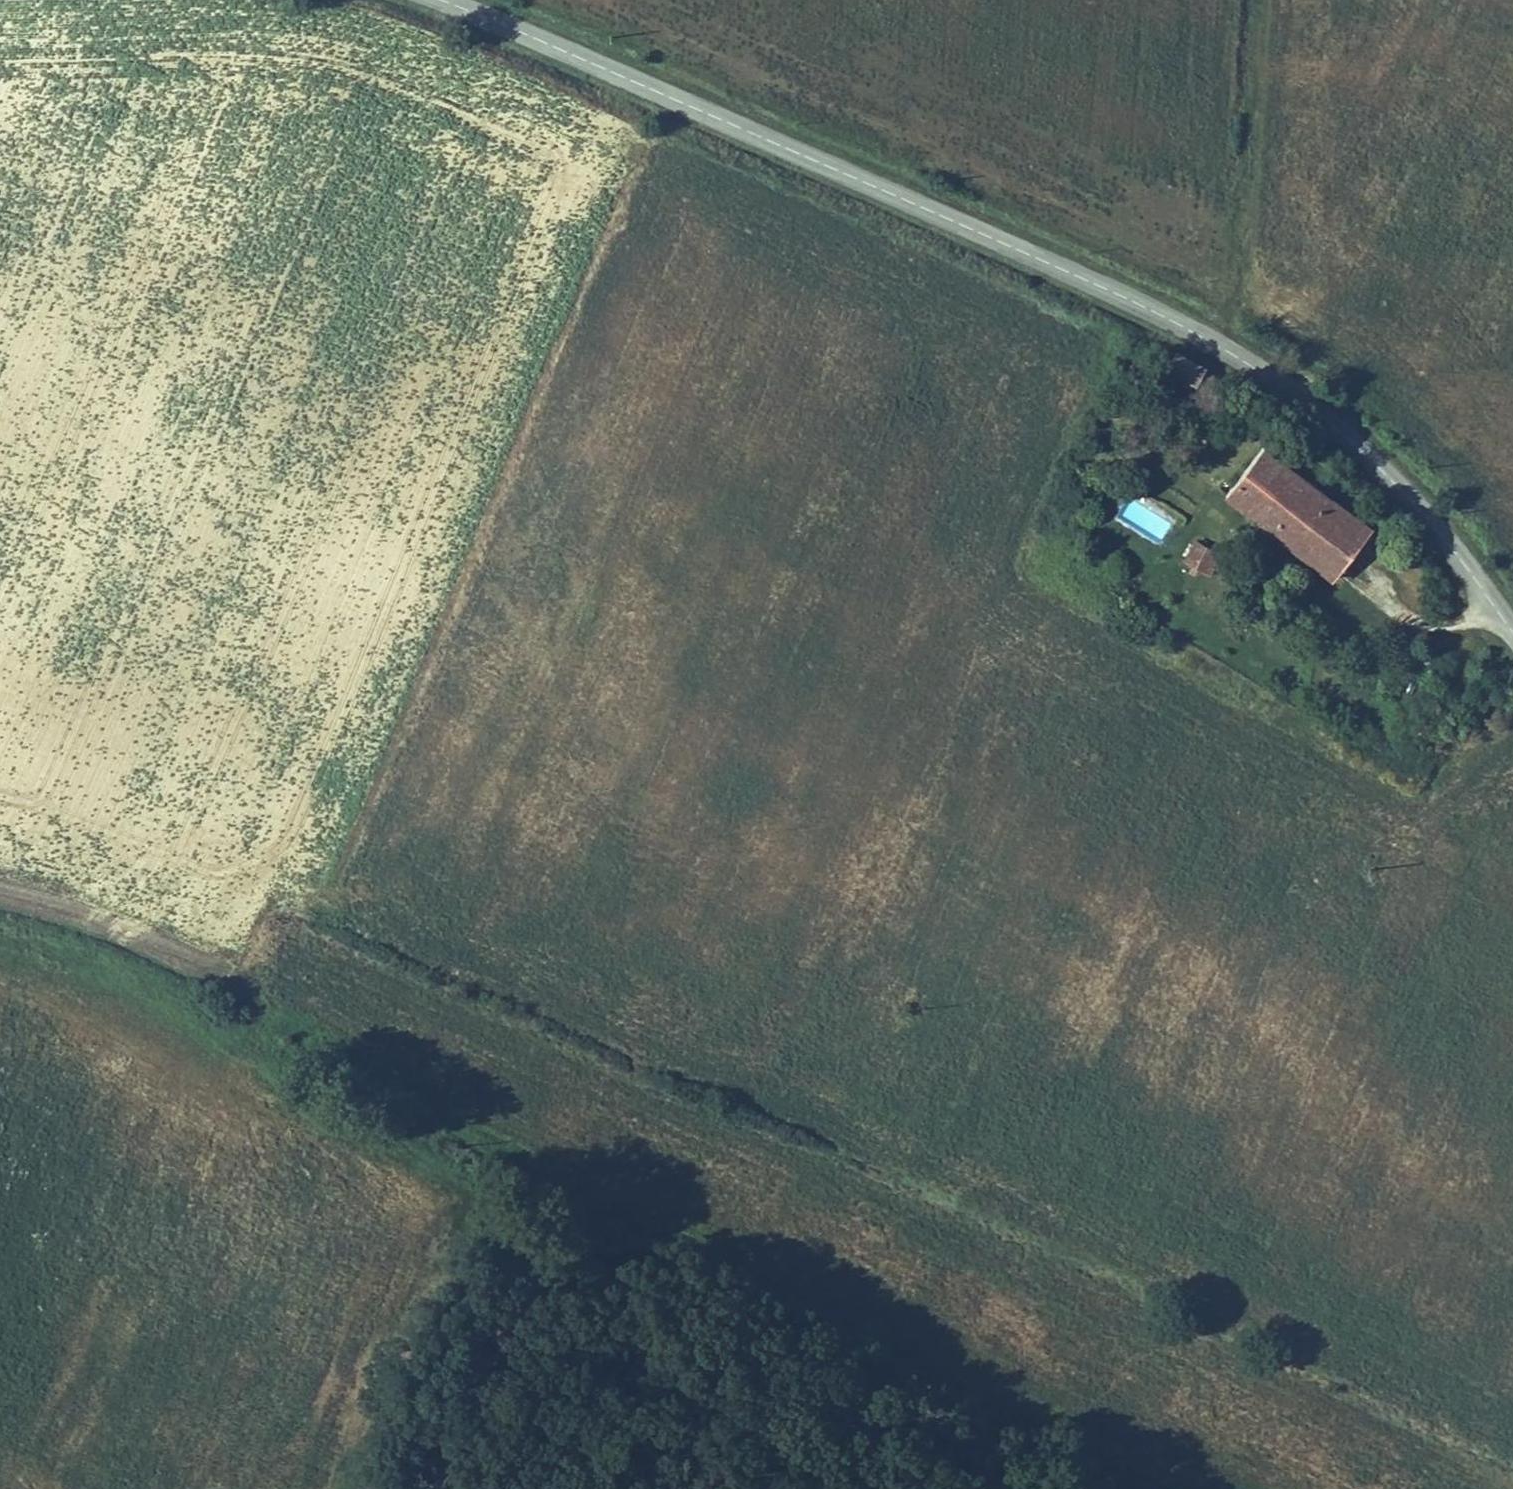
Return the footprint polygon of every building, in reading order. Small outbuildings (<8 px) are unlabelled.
[(1199,360),(1188,353),(1178,373),(1190,380),(1199,360)] [(1199,360),(1190,380),(1209,390),(1219,373),(1199,360)] [(1249,417),(1236,407),(1203,455),(1334,561),(1350,541),(1331,525),(1350,503),(1269,434),(1252,456),(1231,440),(1249,417)] [(1390,538),(1350,503),(1331,525),(1350,541),(1334,561),(1356,577),(1390,538)] [(1222,535),(1214,558),(1234,566),(1243,542),(1222,535)]
